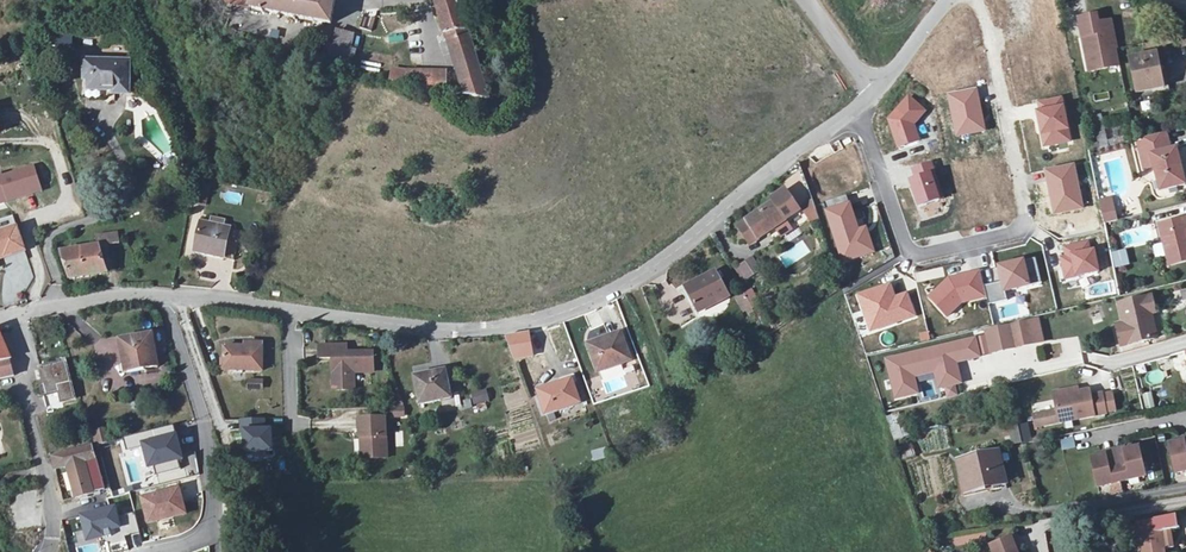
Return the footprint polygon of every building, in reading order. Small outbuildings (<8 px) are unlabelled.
[(234,3),(329,22),(332,0),(232,0),(234,3)] [(393,79),(492,97),(463,8),(487,1),(487,0),(444,0),(439,1),(459,69),(411,71),(395,69),(393,79)] [(1098,16),(1080,20),(1084,39),(1090,38),(1097,72),(1122,66),(1118,50),(1113,22),(1100,24),(1098,16)] [(341,30),(334,60),(353,70),(358,50),(354,49),(357,33),(341,30)] [(1090,38),(1084,39),(1091,73),(1097,72),(1090,38)] [(1167,87),(1158,52),(1135,58),(1144,93),(1167,87)] [(129,89),(128,59),(85,62),(85,78),(82,78),(86,96),(116,93),(115,90),(129,89)] [(975,89),(949,94),(957,135),(984,130),(975,89)] [(1093,95),(1095,102),(1110,98),(1108,91),(1093,95)] [(886,120),(896,147),(916,141),(911,126),(921,113),(907,99),(886,120)] [(1070,144),(1063,110),(1062,101),(1039,106),(1041,115),(1037,115),(1044,149),(1070,144)] [(1097,130),(1099,148),(1107,147),(1105,129),(1097,130)] [(1158,170),(1163,193),(1185,187),(1185,168),(1181,149),(1174,151),(1169,133),(1141,140),(1143,152),(1153,150),(1158,170)] [(1153,150),(1143,152),(1148,172),(1158,170),(1153,150)] [(1,176),(1,173),(0,173),(0,199),(6,197),(7,200),(41,189),(34,166),(1,176)] [(1081,212),(1073,167),(1045,172),(1053,217),(1081,212)] [(908,185),(916,210),(939,202),(931,177),(928,168),(911,174),(914,183),(908,185)] [(206,205),(209,189),(196,187),(193,203),(206,205)] [(773,199),(776,203),(749,223),(760,238),(799,210),(785,190),(773,199)] [(811,190),(798,194),(803,210),(816,206),(811,190)] [(848,198),(841,200),(846,216),(853,213),(848,198)] [(825,205),(844,263),(874,253),(869,236),(861,239),(860,233),(853,213),(846,216),(841,200),(825,205)] [(1112,200),(1100,203),(1105,224),(1116,221),(1112,200)] [(774,230),(779,239),(794,229),(788,221),(774,230)] [(1160,227),(1168,260),(1185,255),(1185,221),(1160,227)] [(233,259),(239,229),(202,222),(196,252),(233,259)] [(5,254),(6,257),(25,250),(18,229),(0,235),(0,256),(5,254)] [(784,267),(811,255),(805,242),(778,254),(784,267)] [(1094,252),(1089,252),(1087,243),(1064,247),(1066,257),(1061,258),(1065,278),(1098,271),(1094,252)] [(113,271),(104,244),(60,253),(69,278),(113,271)] [(1153,246),(1156,258),(1165,255),(1162,244),(1153,246)] [(1115,264),(1127,263),(1126,251),(1114,252),(1115,264)] [(759,272),(750,259),(735,269),(744,282),(759,272)] [(1001,283),(982,288),(984,298),(986,306),(1005,301),(1003,293),(1042,283),(1036,259),(997,269),(1001,283)] [(689,287),(702,311),(731,296),(719,273),(689,287)] [(945,317),(960,304),(984,298),(982,288),(978,274),(950,281),(950,282),(948,280),(928,299),(945,317)] [(889,285),(858,295),(867,321),(875,318),(878,327),(912,315),(905,294),(881,302),(881,299),(892,295),(889,285)] [(702,311),(689,287),(684,290),(697,313),(702,311)] [(745,316),(762,307),(752,288),(735,297),(745,316)] [(1160,314),(1155,297),(1123,305),(1128,325),(1118,327),(1124,348),(1161,340),(1155,315),(1160,314)] [(1088,311),(1092,323),(1103,320),(1099,307),(1088,311)] [(875,318),(867,321),(870,329),(878,327),(875,318)] [(1038,318),(985,331),(991,355),(1044,342),(1038,318)] [(0,331),(0,378),(16,374),(12,363),(14,363),(12,357),(1,331),(0,331)] [(606,338),(607,341),(592,346),(600,372),(633,361),(624,332),(606,338)] [(155,336),(124,341),(128,371),(159,367),(155,336)] [(920,395),(916,380),(932,376),(936,390),(964,384),(959,363),(980,358),(975,337),(883,359),(893,401),(920,395)] [(349,346),(321,346),(322,358),(334,358),(334,390),(355,390),(355,372),(375,372),(374,353),(349,353),(349,346)] [(266,348),(227,347),(226,371),(265,372),(266,348)] [(68,363),(43,370),(46,379),(50,396),(61,394),(64,403),(77,400),(68,363)] [(607,371),(609,378),(625,374),(623,366),(607,371)] [(456,397),(448,370),(418,379),(426,407),(456,397)] [(105,390),(116,389),(115,378),(104,379),(105,390)] [(263,390),(262,378),(246,379),(246,391),(263,390)] [(584,403),(576,380),(541,391),(549,414),(584,403)] [(473,405),(489,401),(486,389),(470,393),(473,405)] [(1146,411),(1155,408),(1150,391),(1141,394),(1146,411)] [(1053,413),(1036,417),(1038,429),(1110,413),(1105,394),(1086,398),(1085,392),(1074,395),(1062,397),(1061,393),(1049,396),(1053,413)] [(239,419),(240,428),(241,449),(273,448),(271,426),(265,426),(265,418),(239,419)] [(368,439),(369,460),(390,459),(388,419),(362,420),(362,439),(368,439)] [(1012,443),(1031,440),(1028,422),(1009,425),(1012,443)] [(174,426),(124,440),(128,453),(144,449),(149,469),(156,467),(158,473),(179,467),(177,460),(183,458),(174,426)] [(92,432),(95,442),(105,440),(102,429),(92,432)] [(1180,444),(1173,445),(1178,474),(1185,472),(1185,443),(1180,444)] [(97,461),(94,448),(54,459),(58,472),(69,469),(77,499),(94,495),(87,464),(97,461)] [(1100,488),(1149,479),(1144,450),(1137,451),(1129,453),(1129,450),(1108,454),(1109,457),(1101,458),(1094,459),(1100,488)] [(993,483),(995,491),(1010,487),(1000,453),(962,462),(968,489),(993,483)] [(97,461),(87,464),(94,495),(106,492),(97,461)] [(970,497),(995,491),(993,483),(968,489),(970,497)] [(179,486),(139,496),(146,524),(186,514),(179,486)] [(121,525),(116,506),(82,514),(88,540),(104,537),(102,529),(121,525)] [(1180,516),(1137,523),(1142,551),(1168,551),(1177,550),(1174,532),(1182,531),(1180,516)] [(1016,538),(994,546),(996,551),(1020,551),(1016,538)]
